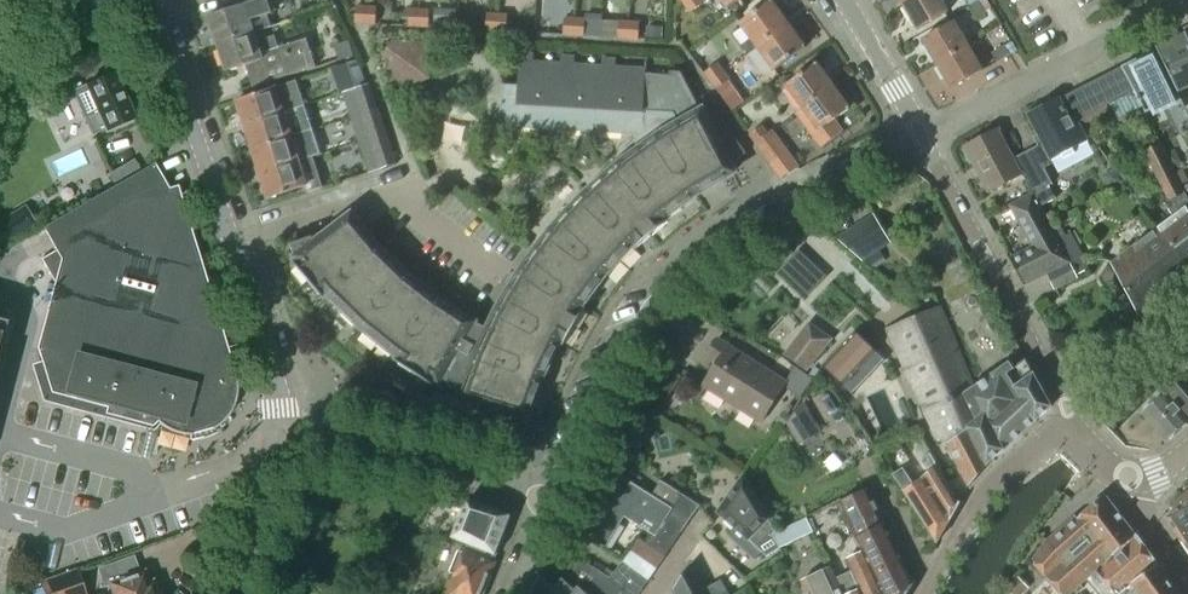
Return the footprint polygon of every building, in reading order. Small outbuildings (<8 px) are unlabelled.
[(208,17),(217,44),(266,29),(274,27),(270,15),(276,13),(271,0),(248,0),(249,3),(208,17)] [(685,3),(691,12),(703,4),(700,0),(689,0),(685,3)] [(757,46),(787,23),(770,0),(740,22),(757,46)] [(902,5),(917,30),(941,16),(948,12),(941,0),(911,0),(902,5)] [(970,4),(979,20),(990,13),(989,11),(993,9),(988,0),(978,0),(970,4)] [(364,24),(365,8),(355,7),(354,23),(364,24)] [(365,8),(364,24),(375,24),(376,8),(365,8)] [(417,27),(418,11),(409,10),(408,26),(417,27)] [(418,11),(417,27),(429,27),(429,11),(418,11)] [(496,31),(496,15),(486,15),(486,31),(496,31)] [(496,15),(496,31),(506,32),(507,16),(496,15)] [(573,36),(574,20),(564,19),(563,35),(573,36)] [(574,20),(573,36),(584,36),(585,20),(574,20)] [(922,40),(937,65),(968,46),(954,21),(941,29),(922,40)] [(626,39),(627,23),(618,22),(617,38),(626,39)] [(627,23),(626,39),(638,39),(639,24),(627,23)] [(787,23),(757,46),(774,70),(805,48),(787,23)] [(266,29),(217,44),(226,72),(245,65),(253,88),(314,67),(304,38),(275,48),(271,36),(268,37),(266,29)] [(1157,49),(1157,50),(1177,93),(1187,88),(1187,38),(1186,34),(1157,49)] [(420,67),(431,68),(432,44),(392,41),(382,56),(397,93),(419,84),(415,74),(406,68),(411,61),(420,67)] [(952,89),(983,71),(968,46),(937,65),(941,72),(952,89)] [(997,63),(1010,56),(1005,47),(992,54),(997,63)] [(1137,60),(1123,67),(1134,90),(1143,109),(1146,113),(1159,107),(1162,111),(1177,103),(1181,101),(1177,93),(1157,50),(1143,57),(1146,62),(1140,65),(1137,60)] [(498,309),(494,316),(487,330),(472,321),(438,300),(407,275),(379,248),(353,216),(315,245),(312,240),(313,239),(313,238),(289,246),(290,247),(291,247),(296,259),(292,262),(325,301),(329,297),(361,328),(396,356),(393,361),(435,388),(439,381),(462,394),(460,398),(528,418),(542,379),(559,344),(563,347),(586,309),(582,306),(605,275),(632,247),(636,250),(668,221),(665,218),(698,194),(733,174),(729,166),(746,153),(711,104),(700,111),(687,85),(680,72),(669,72),(669,75),(646,74),(646,62),(645,62),(644,69),(615,67),(615,60),(602,59),(602,66),(574,65),(574,57),(561,56),(560,64),(533,62),(533,55),(520,54),(518,86),(501,85),(499,119),(517,120),(517,124),(524,126),(531,127),(539,125),(539,121),(558,122),(558,126),(565,129),(572,129),(579,128),(580,124),(599,125),(599,129),(606,131),(613,132),(621,130),(621,126),(639,127),(638,148),(639,149),(619,163),(584,195),(551,230),(535,252),(522,268),(498,309)] [(347,63),(343,65),(351,88),(364,84),(366,83),(360,66),(358,66),(357,61),(355,61),(347,63)] [(709,79),(722,70),(717,62),(704,71),(709,79)] [(802,108),(832,86),(816,63),(785,85),(802,108)] [(1123,67),(1060,98),(1061,99),(1072,121),(1077,119),(1110,102),(1119,121),(1143,109),(1134,90),(1123,67)] [(722,70),(709,79),(716,88),(729,79),(722,70)] [(72,92),(84,120),(91,135),(105,129),(106,131),(134,119),(121,90),(124,85),(121,78),(115,77),(114,73),(72,92)] [(275,88),(235,101),(244,127),(271,118),(304,108),(303,105),(299,94),(295,81),(275,88)] [(362,115),(378,110),(369,83),(354,89),(362,115)] [(849,109),(832,86),(802,108),(795,114),(820,148),(844,131),(835,119),(849,109)] [(735,90),(726,96),(734,108),(743,102),(735,90)] [(1017,158),(1014,159),(1022,174),(1032,194),(1033,193),(1033,194),(1040,207),(1056,198),(1049,185),(1053,183),(1043,164),(1088,140),(1081,126),(1077,119),(1072,121),(1061,99),(1060,98),(1028,115),(1045,148),(1019,162),(1017,158)] [(271,118),(244,127),(252,151),(264,147),(291,138),(286,123),(307,117),(304,108),(271,118)] [(379,112),(378,110),(362,115),(370,139),(386,134),(379,112)] [(755,142),(768,133),(762,125),(749,134),(755,142)] [(998,130),(966,147),(990,191),(1022,174),(1014,159),(998,130)] [(798,167),(772,132),(756,144),(782,179),(798,167)] [(396,164),(386,134),(370,139),(380,170),(396,164)] [(264,147),(252,151),(260,175),(299,162),(299,161),(291,138),(264,147)] [(1144,152),(1167,199),(1184,189),(1162,144),(1144,152)] [(299,162),(260,175),(268,199),(306,187),(306,186),(308,192),(323,187),(313,156),(299,161),(299,162)] [(133,160),(109,174),(115,186),(140,172),(133,160)] [(235,374),(177,186),(168,189),(153,164),(140,172),(115,186),(42,228),(55,251),(40,260),(54,283),(36,348),(50,393),(106,408),(104,414),(152,427),(157,422),(160,425),(163,427),(167,429),(170,431),(174,433),(178,434),(182,435),(186,435),(191,435),(195,435),(199,434),(207,432),(211,430),(214,428),(218,426),(221,423),(224,420),(227,417),(229,414),(231,410),(233,407),(234,403),(236,399),(236,395),(237,390),(237,386),(237,382),(236,378),(235,374)] [(1187,269),(1187,195),(1184,188),(1184,189),(1167,199),(1163,201),(1168,209),(1173,217),(1158,228),(1187,269)] [(1033,247),(1009,259),(1023,285),(1047,275),(1070,263),(1058,239),(1040,207),(1033,194),(1011,206),(1033,247)] [(836,238),(861,261),(889,242),(873,214),(870,216),(836,238)] [(1158,228),(1113,263),(1140,315),(1187,279),(1187,269),(1158,228)] [(1070,263),(1047,275),(1055,290),(1078,278),(1077,276),(1089,269),(1086,263),(1070,233),(1058,239),(1070,263)] [(963,394),(975,385),(966,366),(943,310),(941,311),(887,333),(919,397),(941,441),(943,444),(949,445),(971,486),(986,467),(988,465),(987,465),(988,464),(969,428),(977,420),(963,394)] [(810,326),(788,354),(807,368),(813,360),(829,340),(825,337),(810,326)] [(874,351),(855,333),(822,367),(841,386),(874,351)] [(782,386),(785,381),(716,339),(706,355),(718,362),(703,386),(760,421),(782,386)] [(969,428),(988,464),(1052,408),(1026,360),(1013,368),(1008,362),(975,385),(963,394),(977,420),(969,428)] [(785,381),(782,386),(800,398),(812,378),(794,367),(785,381)] [(1168,442),(1187,424),(1187,397),(1174,381),(1163,391),(1162,391),(1141,411),(1168,442)] [(800,442),(821,430),(804,402),(789,424),(800,442)] [(921,479),(949,522),(961,502),(941,473),(930,457),(921,463),(929,474),(921,479)] [(949,522),(921,479),(913,484),(902,468),(893,474),(937,542),(941,536),(949,522)] [(657,528),(663,518),(680,491),(661,480),(651,496),(621,477),(605,503),(598,498),(582,535),(581,537),(603,550),(605,547),(604,546),(627,509),(657,527),(657,528)] [(720,507),(722,508),(719,512),(748,539),(766,556),(780,547),(772,534),(775,532),(768,519),(744,478),(731,496),(729,494),(720,507)] [(882,593),(907,593),(914,582),(867,488),(839,502),(862,550),(863,551),(862,551),(882,593)] [(680,491),(663,518),(682,532),(701,504),(680,491)] [(1178,498),(1170,504),(1175,511),(1165,517),(1187,551),(1187,491),(1178,498)] [(1088,580),(1095,573),(1096,575),(1137,539),(1135,537),(1136,536),(1105,495),(1078,518),(1076,516),(1046,541),(1033,560),(1035,567),(1059,593),(1071,593),(1087,580),(1088,580)] [(474,549),(496,558),(505,535),(512,518),(510,517),(470,501),(454,541),(474,549)] [(646,544),(664,557),(682,532),(663,518),(657,528),(657,527),(646,544)] [(1137,539),(1096,575),(1087,583),(1097,593),(1135,593),(1137,593),(1132,585),(1157,566),(1137,539)] [(629,554),(655,571),(664,557),(646,544),(639,540),(629,554)] [(474,549),(471,557),(464,554),(463,556),(458,554),(449,575),(455,577),(448,593),(482,593),(496,558),(474,549)] [(862,550),(846,558),(851,570),(852,569),(863,593),(882,593),(862,551),(863,551),(862,550)] [(655,571),(629,554),(623,563),(645,584),(655,571)] [(609,578),(573,556),(565,575),(566,575),(566,576),(568,578),(578,587),(584,593),(597,593),(604,585),(609,578)] [(708,593),(706,589),(693,563),(692,562),(673,589),(674,590),(676,593),(709,593),(708,593)] [(632,593),(638,593),(645,584),(623,563),(612,575),(632,593)] [(831,566),(800,581),(807,593),(843,593),(836,577),(831,566)] [(1137,593),(1138,593),(1177,593),(1157,566),(1132,585),(1137,593)] [(851,570),(836,577),(843,593),(863,593),(852,569),(851,570)] [(75,570),(41,583),(45,593),(84,593),(75,570)] [(113,593),(157,593),(152,581),(148,582),(144,571),(109,583),(113,593)] [(612,575),(609,578),(610,578),(604,585),(612,593),(632,593),(612,575)] [(578,587),(573,593),(562,583),(555,591),(539,576),(531,593),(584,593),(578,587)] [(1005,588),(1011,593),(1022,593),(1029,588),(1018,576),(1005,588)] [(706,589),(708,593),(709,593),(729,593),(721,580),(706,589)] [(604,585),(597,593),(612,593),(604,585)]
